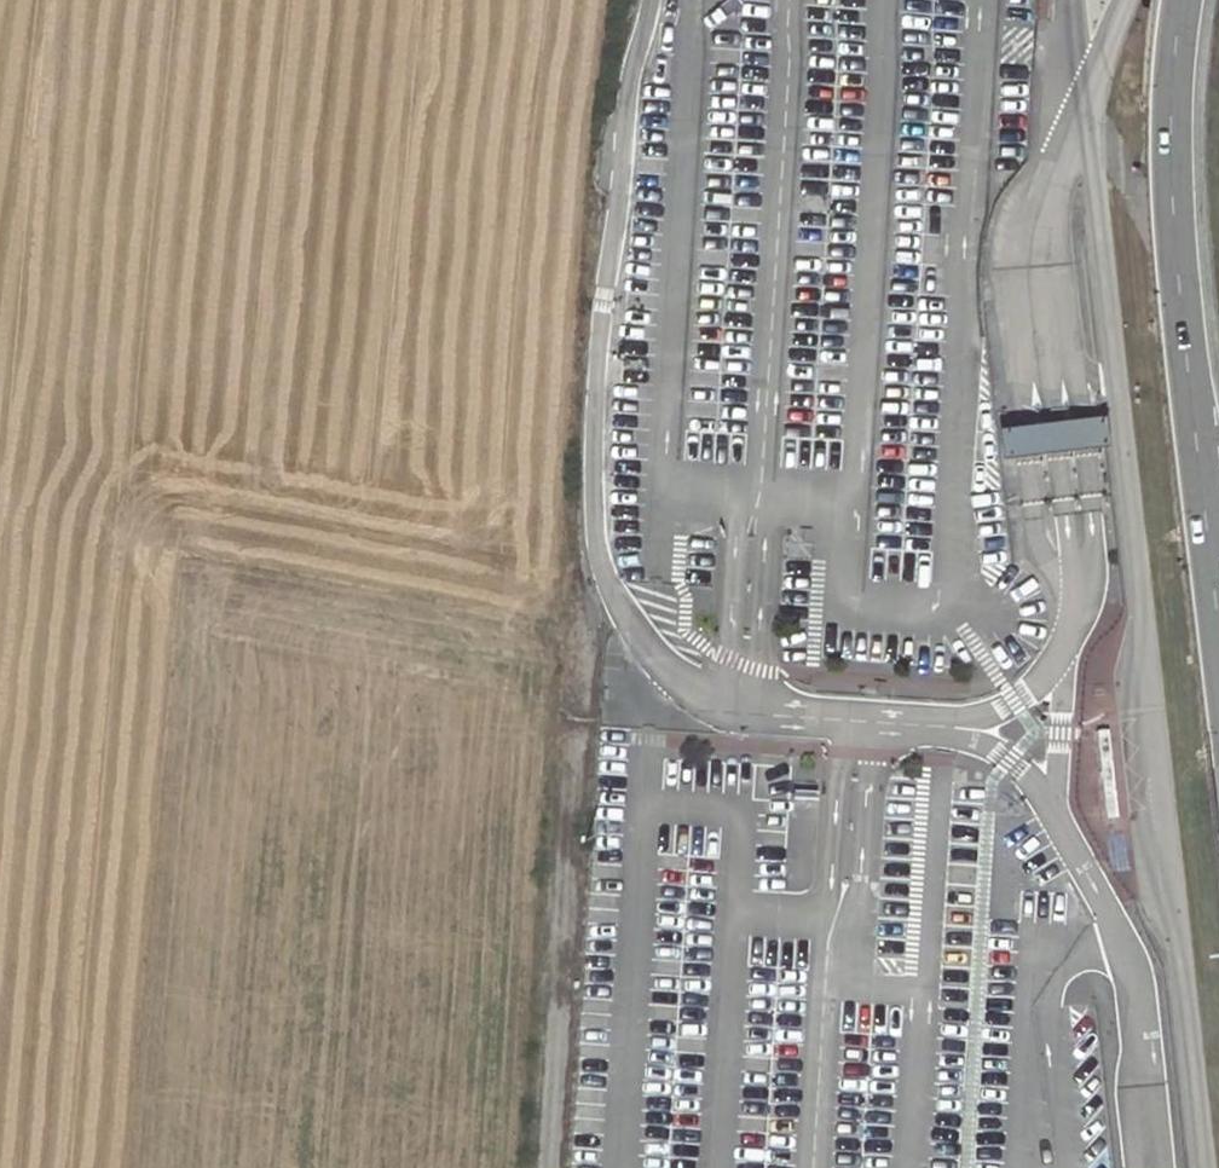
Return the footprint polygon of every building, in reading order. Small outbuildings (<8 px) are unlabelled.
[(997,459),(1105,446),(1103,432),(1102,416),(994,430),(997,459)]
